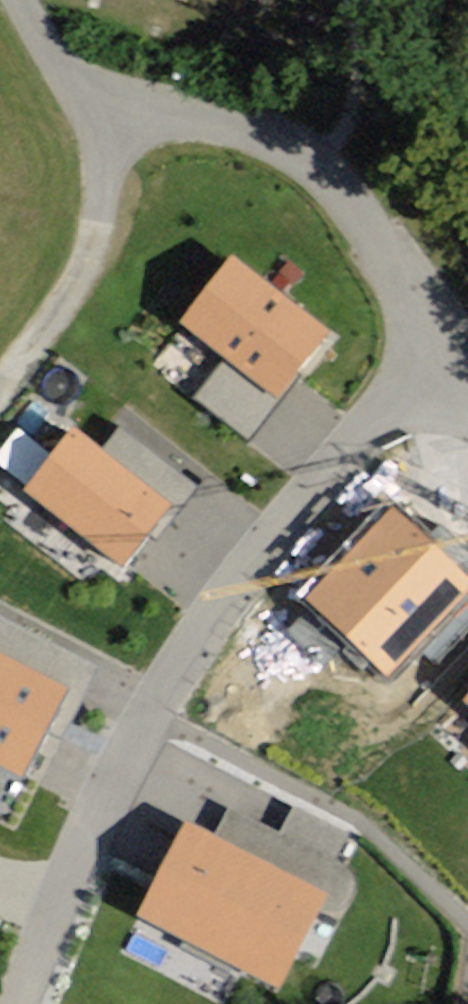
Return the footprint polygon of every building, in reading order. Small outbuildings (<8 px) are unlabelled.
[(280,398),(330,332),(230,255),(180,321),(280,398)] [(169,504),(71,429),(23,490),(121,565),(169,504)] [(467,585),(393,515),(313,598),(387,669),(467,585)] [(0,654),(0,766),(24,778),(69,689),(0,654)] [(328,894),(187,821),(138,916),(279,988),(328,894)]
